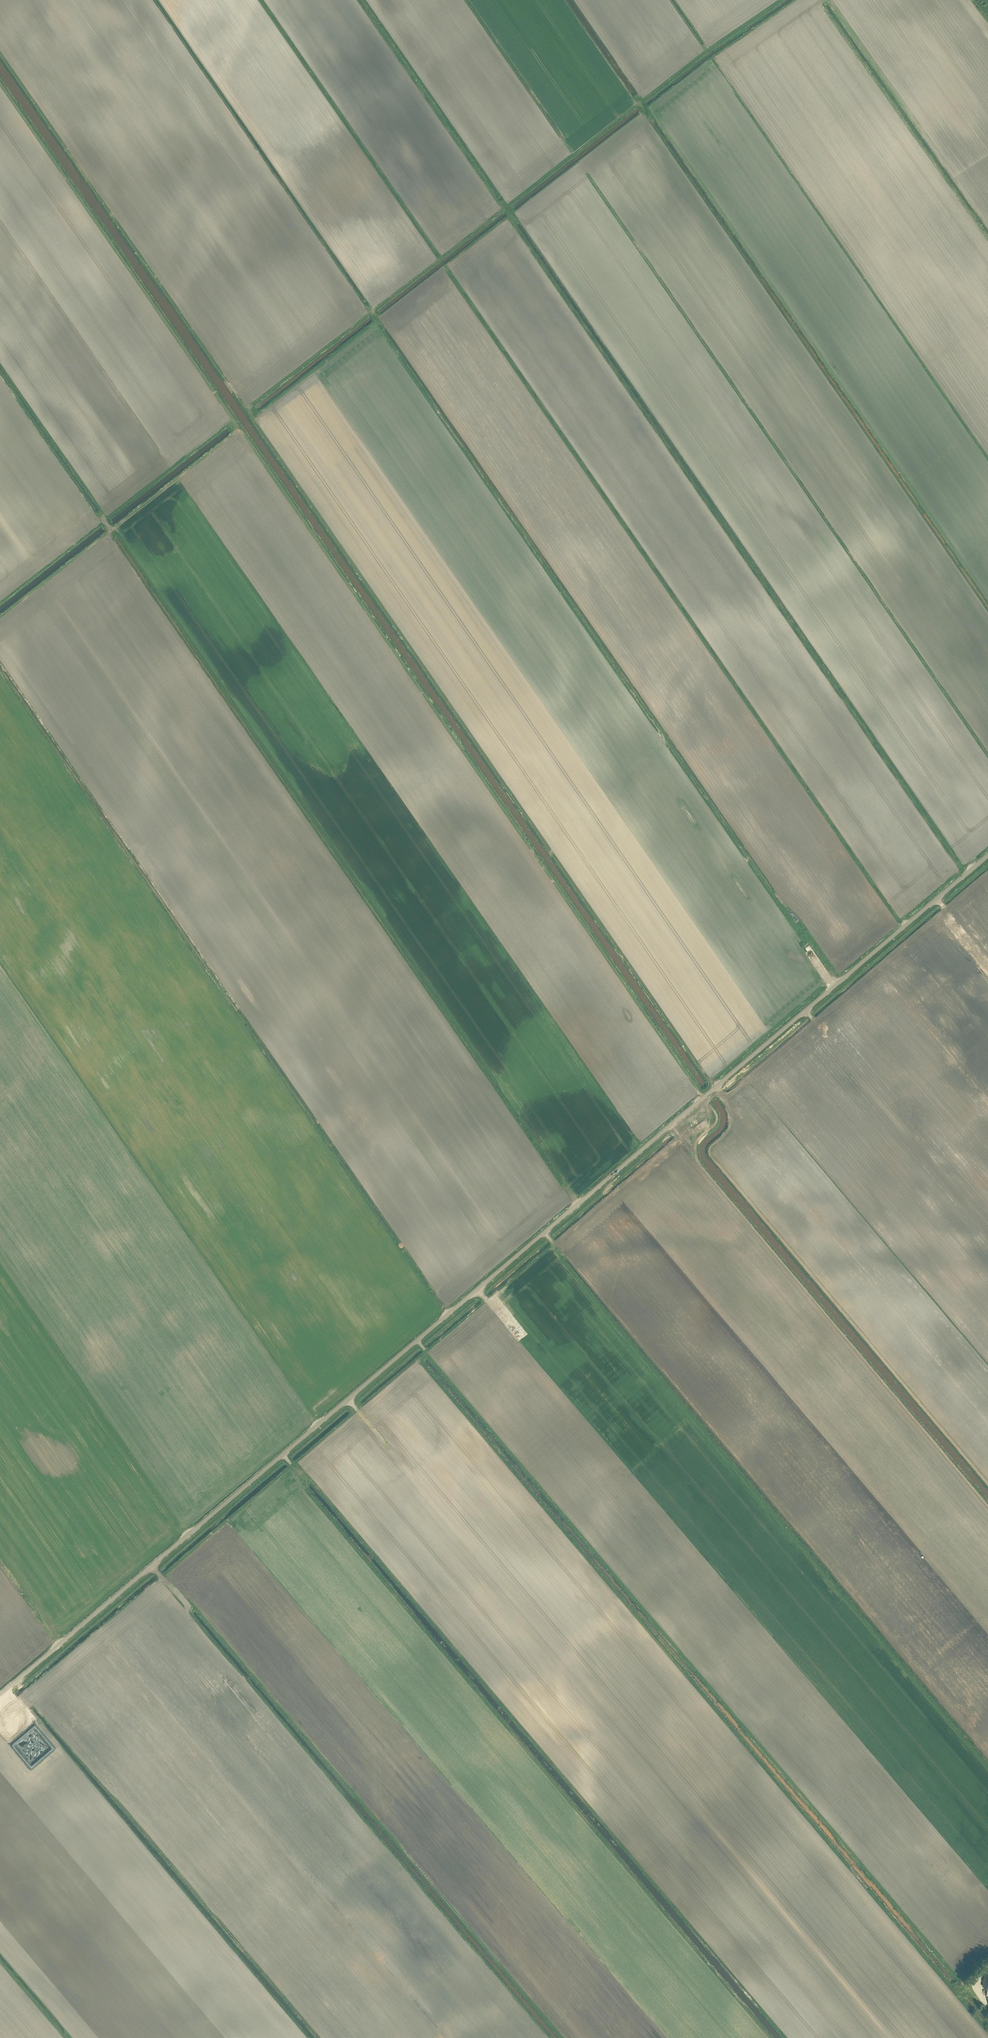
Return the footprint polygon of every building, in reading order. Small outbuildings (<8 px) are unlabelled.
[(117,514),(111,519),(113,522),(119,517),(117,514)] [(101,526),(93,532),(96,535),(103,529),(101,526)]
